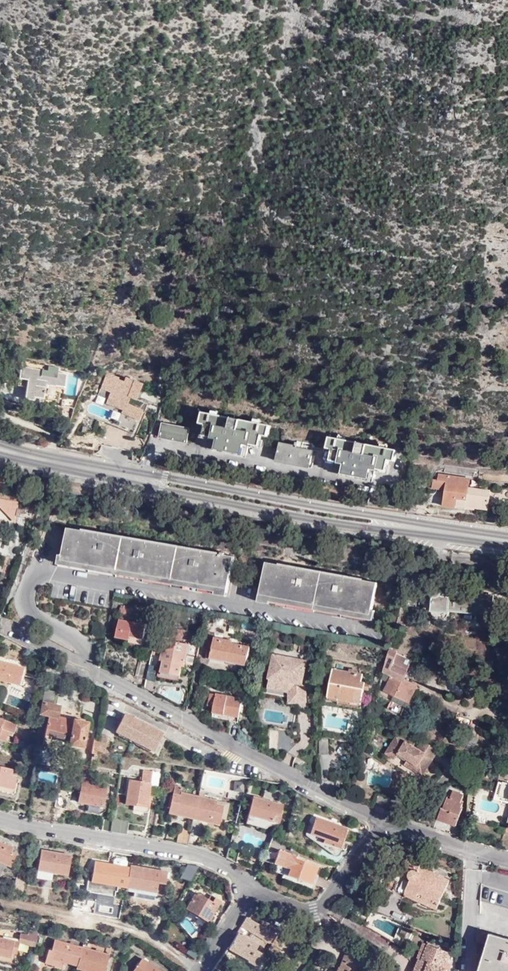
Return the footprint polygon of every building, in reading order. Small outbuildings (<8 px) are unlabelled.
[(47,365),(46,370),(21,366),(18,385),(25,387),(23,399),(33,401),(33,398),(43,400),(43,399),(56,401),(57,391),(62,392),(65,373),(57,372),(58,367),(47,365)] [(119,377),(106,372),(100,387),(110,391),(106,402),(122,409),(120,413),(138,420),(141,413),(141,412),(142,410),(133,406),(136,399),(142,384),(125,377),(123,381),(118,379),(119,377)] [(147,403),(136,399),(133,406),(142,410),(141,412),(143,413),(147,403)] [(269,426),(202,413),(199,423),(206,425),(203,436),(215,438),(213,448),(227,451),(246,455),(248,444),(258,446),(260,436),(267,437),(269,426)] [(189,428),(162,423),(160,438),(186,443),(189,428)] [(332,444),(330,455),(336,456),(334,467),(344,469),(342,477),(359,481),(377,484),(378,476),(388,478),(390,467),(396,468),(398,458),(332,444)] [(310,451),(277,445),(275,460),(307,466),(310,451)] [(446,462),(445,468),(475,472),(475,466),(446,462)] [(445,482),(445,486),(444,502),(468,504),(468,502),(489,504),(491,486),(469,483),(470,474),(439,471),(439,475),(432,475),(431,481),(445,482)] [(18,516),(24,517),(26,509),(19,507),(20,501),(0,498),(0,505),(11,517),(16,523),(18,523),(17,520),(17,518),(18,516)] [(507,524),(507,503),(507,511),(497,511),(493,514),(493,522),(507,524)] [(199,582),(199,586),(227,591),(234,556),(222,554),(222,552),(84,527),(83,528),(69,526),(62,560),(90,566),(90,562),(98,564),(97,567),(137,575),(138,571),(145,572),(144,576),(192,585),(193,581),(199,582)] [(261,597),(288,603),(289,599),(297,600),(296,604),(334,611),(336,608),(344,609),(343,613),(371,618),(378,583),(364,580),(364,578),(334,573),(333,575),(313,571),(313,569),(281,563),(280,565),(267,562),(261,597)] [(255,570),(243,568),(243,576),(254,578),(255,570)] [(491,600),(491,596),(443,593),(442,589),(439,586),(435,587),(433,588),(432,591),(432,594),(434,596),(433,610),(437,617),(439,619),(445,620),(451,620),(452,612),(471,613),(471,611),(494,612),(494,600),(491,600)] [(122,620),(133,622),(136,608),(123,606),(122,615),(123,615),(122,620)] [(148,625),(133,622),(122,620),(118,638),(145,643),(148,625)] [(191,640),(193,631),(183,630),(182,632),(173,630),(172,636),(191,640)] [(234,641),(217,638),(212,658),(247,664),(251,647),(234,643),(234,641)] [(163,672),(182,675),(183,666),(186,666),(190,644),(166,640),(162,660),(165,661),(163,672)] [(201,642),(198,655),(207,657),(209,643),(201,642)] [(399,652),(391,648),(384,672),(392,676),(385,690),(411,703),(417,689),(410,685),(412,681),(405,678),(408,670),(394,663),(399,652)] [(413,660),(399,652),(394,663),(408,670),(413,660)] [(306,661),(274,655),(273,661),(271,672),(268,685),(293,689),(293,694),(298,693),(298,699),(307,698),(306,686),(301,686),(306,661)] [(181,679),(182,675),(163,672),(165,661),(162,660),(159,675),(181,679)] [(271,672),(273,661),(266,660),(264,671),(271,672)] [(18,684),(23,667),(0,661),(0,679),(18,684)] [(138,676),(148,678),(151,665),(140,663),(138,676)] [(151,665),(148,678),(157,680),(159,666),(151,665)] [(365,674),(334,669),(329,695),(340,698),(340,699),(363,703),(367,682),(363,680),(365,674)] [(442,687),(459,696),(463,688),(446,679),(442,687)] [(293,689),(268,685),(268,688),(290,692),(290,702),(307,701),(307,698),(298,699),(298,693),(293,694),(293,689)] [(43,689),(40,702),(52,704),(54,691),(43,689)] [(243,698),(212,692),(210,705),(214,706),(214,712),(215,712),(215,715),(230,719),(230,720),(239,722),(239,717),(240,716),(243,698)] [(52,704),(40,702),(38,714),(47,716),(44,734),(70,739),(69,743),(82,746),(86,722),(78,720),(79,718),(74,717),(74,720),(56,716),(57,706),(52,704)] [(152,750),(162,732),(125,713),(115,731),(152,750)] [(0,718),(0,740),(3,741),(7,730),(12,732),(15,723),(0,718)] [(107,734),(100,732),(99,737),(96,748),(103,750),(107,734)] [(397,755),(406,760),(407,761),(408,759),(417,764),(413,770),(422,775),(428,765),(427,763),(428,760),(430,762),(438,750),(423,741),(418,749),(397,735),(386,752),(395,758),(397,755)] [(329,738),(320,737),(321,754),(329,754),(329,738)] [(404,764),(413,770),(417,764),(408,759),(407,761),(406,760),(404,764)] [(13,788),(16,775),(11,774),(12,768),(0,765),(0,785),(13,788)] [(150,781),(151,769),(143,768),(141,779),(128,777),(125,803),(149,807),(151,796),(148,795),(150,781)] [(159,770),(151,769),(150,781),(157,782),(159,770)] [(102,810),(106,786),(90,783),(91,777),(81,775),(76,801),(85,803),(85,807),(102,810)] [(167,812),(193,818),(199,795),(181,791),(182,786),(174,784),(167,812)] [(441,819),(458,825),(464,809),(462,808),(464,804),(461,803),(464,795),(456,791),(453,799),(450,798),(446,809),(445,808),(441,819)] [(218,823),(222,804),(215,803),(216,799),(199,795),(193,818),(191,828),(190,833),(200,836),(204,820),(218,823)] [(277,823),(278,821),(273,820),(274,813),(280,815),(283,803),(253,795),(246,821),(265,826),(270,823),(276,824),(277,823)] [(224,818),(228,802),(216,799),(215,803),(222,804),(220,817),(224,818)] [(103,815),(101,829),(125,833),(127,819),(103,815)] [(347,827),(316,816),(309,836),(323,842),(321,846),(325,848),(334,854),(340,846),(347,827)] [(181,826),(176,842),(187,843),(190,833),(191,828),(181,826)] [(4,864),(10,866),(15,853),(10,851),(12,845),(0,841),(0,875),(4,864)] [(226,857),(236,862),(240,846),(229,843),(226,857)] [(311,883),(318,865),(295,857),(296,855),(278,848),(273,860),(286,865),(284,873),(311,883)] [(70,854),(41,849),(36,877),(43,879),(43,884),(51,885),(54,872),(66,874),(70,854)] [(423,864),(408,857),(402,870),(409,874),(411,877),(413,880),(410,885),(399,880),(395,888),(438,908),(450,879),(436,873),(436,870),(423,864)] [(128,866),(94,860),(88,890),(113,894),(114,890),(116,890),(117,885),(153,892),(156,881),(163,883),(166,872),(129,864),(128,866)] [(200,865),(187,863),(180,876),(191,880),(200,865)] [(22,890),(25,874),(17,873),(13,888),(22,890)] [(209,920),(220,900),(214,897),(211,901),(196,892),(183,912),(199,931),(209,920)] [(279,935),(248,916),(240,928),(228,947),(249,960),(249,961),(258,967),(264,958),(263,953),(256,949),(260,944),(246,935),(249,929),(273,944),(279,935)] [(406,935),(412,925),(409,922),(405,926),(404,925),(401,932),(406,935)] [(14,963),(18,942),(34,945),(37,930),(28,928),(27,935),(19,933),(17,941),(0,937),(0,960),(14,963)] [(492,933),(489,944),(480,941),(477,954),(485,957),(481,970),(507,970),(507,938),(492,933)] [(54,939),(51,952),(47,951),(44,964),(60,968),(61,962),(76,966),(76,968),(88,970),(104,970),(108,954),(54,939)] [(423,959),(430,942),(424,940),(418,957),(421,958),(423,959)] [(430,942),(423,959),(421,958),(416,970),(449,970),(450,968),(445,967),(451,951),(430,942)] [(346,950),(339,966),(337,966),(335,970),(356,970),(362,957),(346,950)] [(142,958),(133,970),(161,970),(142,958)]
